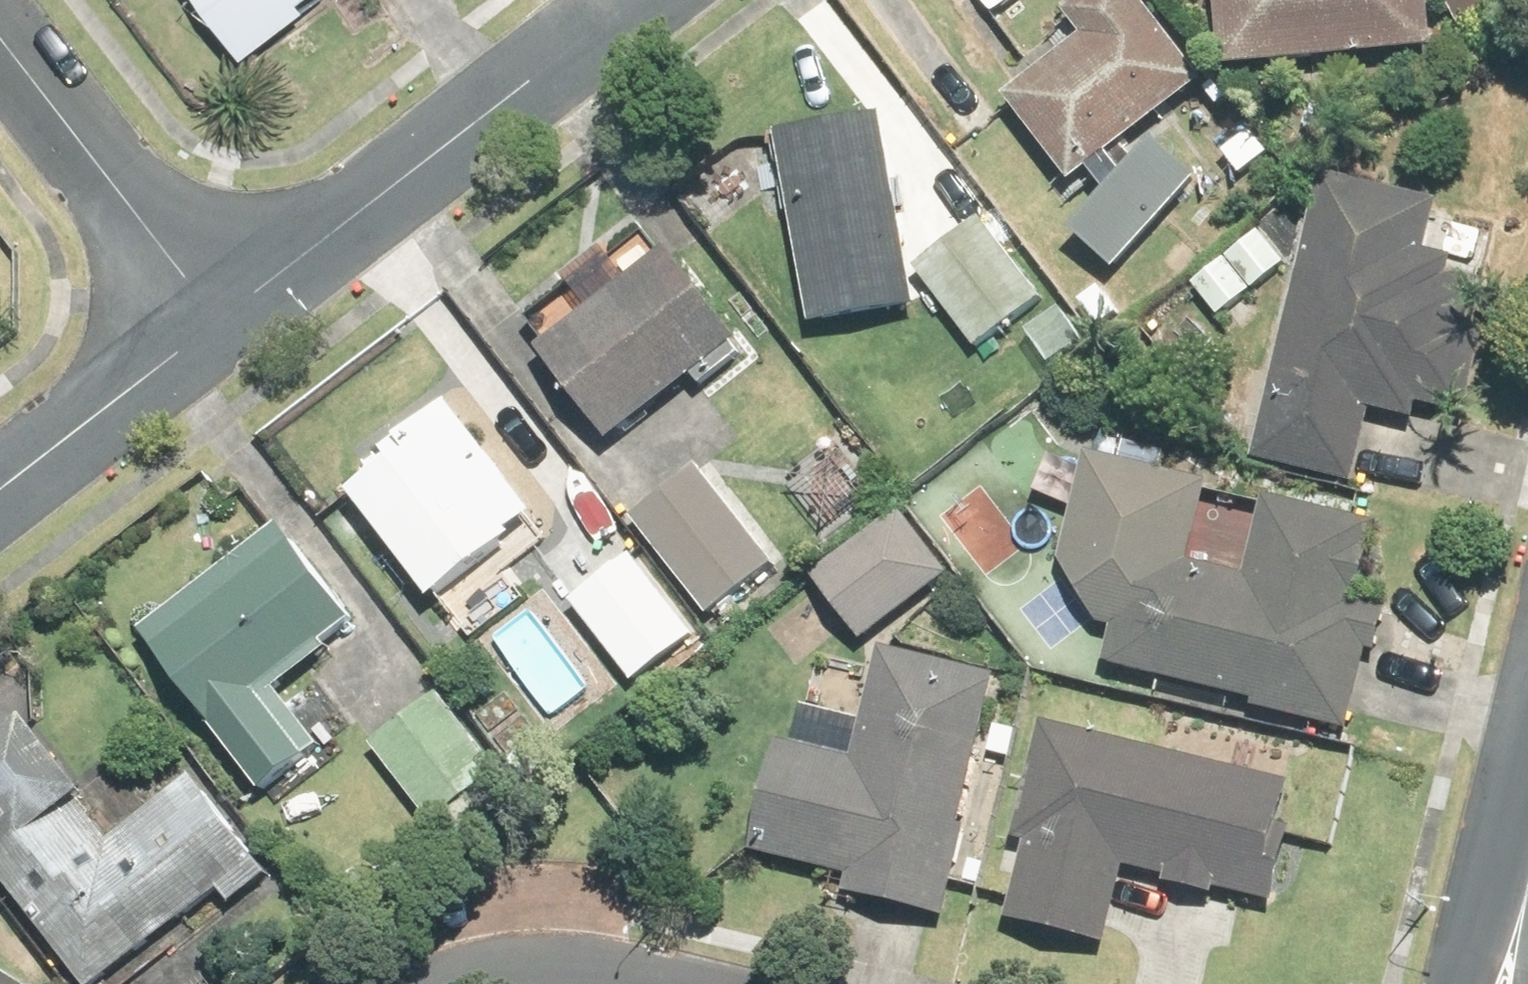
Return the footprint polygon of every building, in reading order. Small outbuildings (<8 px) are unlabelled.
[(263,63),(344,0),(214,0),(263,63)] [(1021,97),(1087,180),(1219,76),(1159,0),(1091,0),(1079,9),(1099,35),(1021,97)] [(1230,71),(1438,48),(1433,0),(1223,0),(1230,71)] [(786,131),(819,325),(927,307),(894,113),(786,131)] [(1170,148),(1092,231),(1128,265),(1206,181),(1170,148)] [(1341,174),(1278,448),(1352,465),(1366,399),(1424,412),(1426,401),(1482,413),(1511,282),(1466,272),(1470,253),(1433,244),(1443,197),(1341,174)] [(990,219),(925,270),(986,348),(1051,296),(990,219)] [(679,248),(548,347),(619,439),(749,341),(679,248)] [(463,404),(353,491),(441,600),(551,513),(463,404)] [(1268,705),(1354,726),(1373,647),(1388,650),(1397,614),(1359,605),(1379,523),(1270,497),(1253,571),(1200,558),(1217,484),(1094,455),(1069,562),(1105,623),(1123,628),(1115,660),(1270,697),(1268,705)] [(706,466),(640,517),(718,616),(783,565),(706,466)] [(909,507),(822,576),(874,640),(960,571),(909,507)] [(290,520),(145,631),(267,787),(325,743),(284,690),(371,624),(290,520)] [(646,552),(580,600),(631,671),(698,623),(646,552)] [(784,741),(758,852),(858,875),(853,895),(955,919),(976,828),(968,826),(1004,677),(893,651),(867,760),(784,741)] [(445,693),(379,746),(453,836),(519,783),(445,693)] [(0,751),(0,867),(91,983),(112,983),(270,862),(200,773),(116,838),(89,804),(99,796),(40,720),(0,751)] [(1037,844),(1020,918),(1114,940),(1131,864),(1175,874),(1172,886),(1221,897),(1225,889),(1283,902),(1300,831),(1292,829),(1302,785),(1049,726),(1022,840),(1037,844)] [(0,963),(0,983),(32,983),(0,963)]
